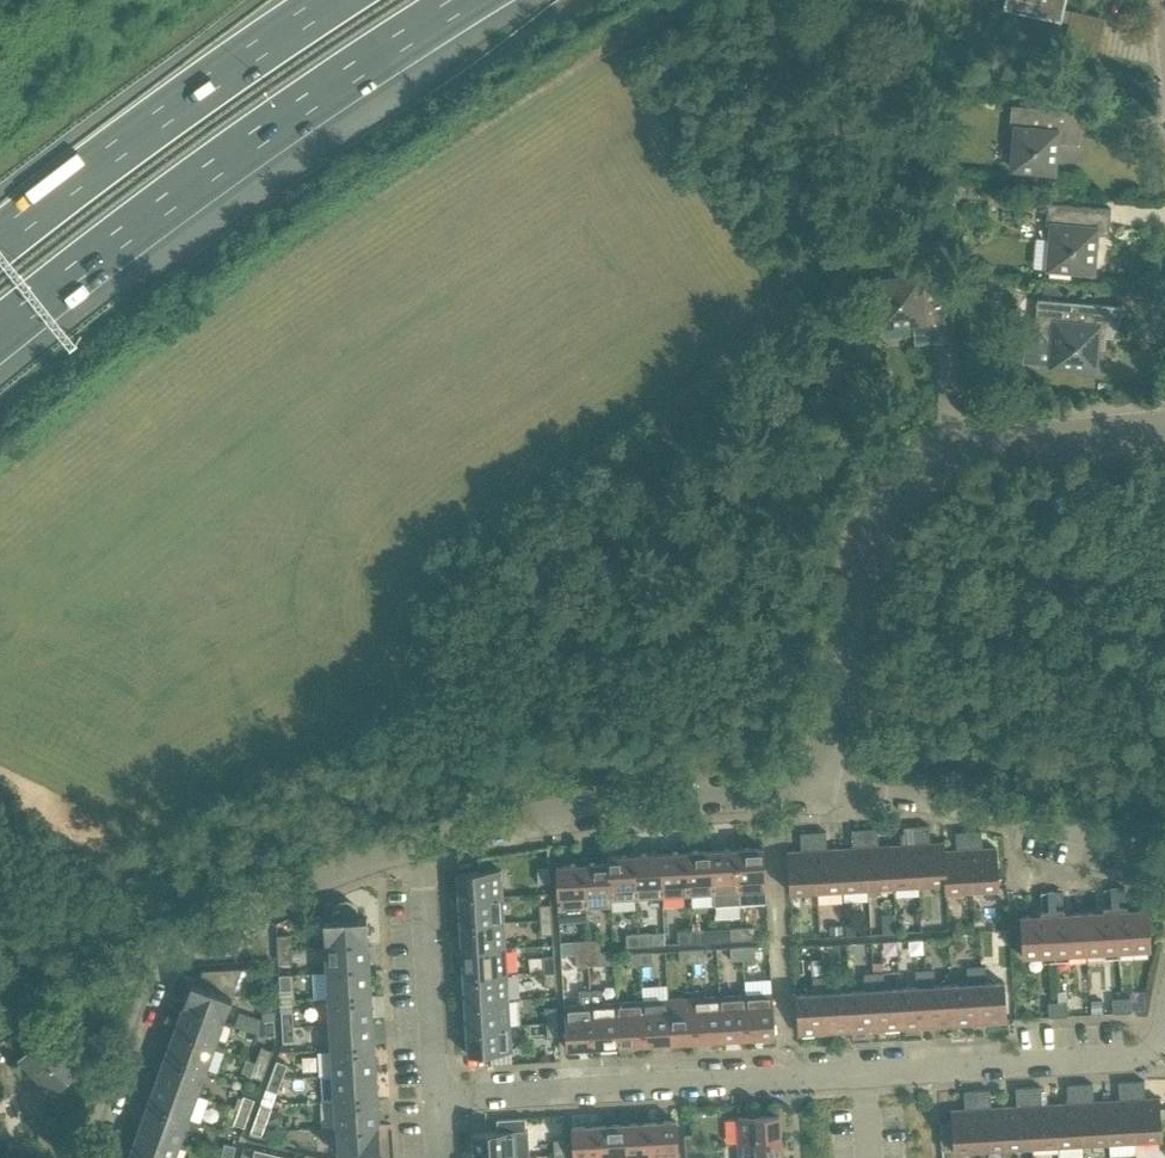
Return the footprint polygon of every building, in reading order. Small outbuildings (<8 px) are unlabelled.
[(1003,12),(1032,18),(1061,25),(1061,23),(1061,22),(1068,24),(1069,24),(1064,48),(1061,61),(1094,68),(1102,30),(1105,18),(1072,11),(1072,12),(1071,13),(1063,12),(1066,0),(1006,0),(1003,12)] [(1080,145),(1083,113),(1012,106),(1010,129),(1016,129),(1013,169),(1054,173),(1057,143),(1080,145)] [(821,182),(807,183),(808,199),(822,198),(821,182)] [(1109,236),(1111,209),(1048,204),(1047,226),(1053,226),(1049,269),(1093,273),(1097,235),(1109,236)] [(876,283),(860,284),(862,303),(878,301),(881,327),(892,326),(914,323),(916,345),(928,344),(948,342),(943,295),(941,268),(918,271),(919,276),(919,278),(886,282),(876,283)] [(1120,339),(1123,307),(1038,300),(1036,326),(1052,346),(1053,346),(1052,366),(1096,370),(1099,337),(1120,339)] [(895,886),(921,885),(917,826),(904,827),(905,840),(908,840),(908,845),(892,846),(895,886)] [(946,883),(945,851),(945,843),(928,844),(928,839),(931,839),(930,826),(917,826),(921,885),(946,883)] [(843,889),(869,888),(866,829),(853,830),(853,843),(857,843),(857,848),(841,849),(843,889)] [(895,886),(892,846),(876,847),(876,842),(879,842),(879,829),(866,829),(869,888),(895,886)] [(970,832),(973,890),(1000,888),(997,848),(980,849),(980,844),(983,844),(982,831),(970,832)] [(843,889),(841,849),(825,850),(825,845),(828,845),(827,832),(814,833),(818,891),(843,889)] [(945,851),(946,883),(946,892),(973,890),(970,832),(957,833),(957,846),(961,845),(961,850),(945,851)] [(791,892),(818,891),(814,833),(801,833),(802,846),(805,846),(805,851),(788,852),(791,892)] [(740,904),(767,902),(764,848),(737,850),(740,904)] [(715,905),(740,904),(737,850),(712,851),(715,894),(715,905)] [(715,894),(712,851),(685,853),(688,896),(715,894)] [(664,897),(688,896),(685,853),(661,854),(664,897)] [(636,899),(664,897),(661,854),(633,856),(636,899)] [(612,900),(636,899),(633,856),(608,857),(609,864),(610,864),(612,900)] [(612,907),(612,900),(610,864),(609,864),(583,865),(587,920),(587,908),(612,907)] [(560,922),(587,920),(583,865),(557,867),(560,922)] [(539,883),(551,883),(550,867),(538,868),(539,883)] [(460,899),(503,897),(502,870),(458,873),(460,899)] [(1087,953),(1119,951),(1116,888),(1105,889),(1106,906),(1103,912),(1085,913),(1087,953)] [(1116,888),(1119,951),(1151,949),(1149,909),(1130,910),(1127,905),(1126,888),(1116,888)] [(1024,957),(1056,955),(1052,892),(1042,893),(1043,910),(1040,916),(1021,917),(1024,957)] [(1052,892),(1056,955),(1087,953),(1085,913),(1067,914),(1064,909),(1063,892),(1052,892)] [(461,925),(505,923),(503,897),(460,899),(461,925)] [(326,947),(369,945),(368,918),(359,918),(359,913),(357,907),(353,903),(348,901),(342,901),(337,904),(334,909),(332,915),(333,920),(324,920),(326,947)] [(541,920),(552,920),(551,904),(541,905),(541,920)] [(909,921),(900,918),(896,926),(905,930),(909,921)] [(552,920),(541,920),(542,934),(553,933),(552,920)] [(463,951),(506,948),(505,923),(461,925),(463,951)] [(831,926),(831,934),(843,933),(842,925),(831,926)] [(742,928),(743,940),(755,940),(755,927),(742,928)] [(731,941),(743,940),(742,928),(730,928),(731,941)] [(690,931),(691,943),(704,943),(703,930),(690,931)] [(679,944),(691,943),(690,931),(678,932),(679,944)] [(638,934),(639,947),(652,946),(652,933),(638,934)] [(628,947),(639,947),(638,934),(627,935),(628,947)] [(278,950),(290,949),(289,935),(278,936),(278,950)] [(589,954),(601,953),(600,940),(588,941),(589,954)] [(576,955),(589,954),(588,941),(576,941),(576,955)] [(369,945),(326,947),(328,973),(371,971),(369,945)] [(732,961),(744,960),(743,947),(731,948),(732,961)] [(743,947),(744,960),(757,959),(756,947),(743,947)] [(464,977),(508,974),(506,948),(463,951),(464,977)] [(290,949),(278,950),(279,964),(291,963),(290,949)] [(692,951),(692,963),(705,962),(704,950),(692,951)] [(680,964),(692,963),(692,951),(680,951),(680,964)] [(589,954),(590,966),(602,965),(601,953),(589,954)] [(640,954),(641,966),(654,966),(653,953),(640,954)] [(577,966),(590,966),(589,954),(576,955),(577,966)] [(629,967),(641,966),(640,954),(628,954),(629,967)] [(544,972),(555,971),(554,955),(543,956),(544,972)] [(882,963),(873,964),(874,972),(875,990),(877,1030),(903,1029),(901,989),(884,990),(883,972),(882,963)] [(955,1026),(981,1024),(978,967),(968,968),(969,984),(953,985),(955,1026)] [(978,967),(981,1024),(1007,1022),(1005,982),(988,983),(987,967),(978,967)] [(183,1007),(224,1022),(233,997),(243,970),(250,969),(250,968),(203,971),(203,972),(204,972),(199,985),(192,983),(183,1007)] [(903,1029),(929,1027),(927,987),(926,969),(916,970),(917,988),(901,989),(903,1029)] [(935,986),(934,969),(926,969),(927,987),(929,1027),(955,1026),(953,985),(935,986)] [(329,999),(372,997),(371,971),(328,973),(329,999)] [(555,971),(544,972),(545,986),(556,985),(555,971)] [(851,1032),(877,1030),(875,990),(874,972),(864,973),(866,991),(849,992),(851,1032)] [(466,1002),(509,1000),(508,974),(464,977),(466,1002)] [(281,991),(293,990),(292,975),(280,976),(281,991)] [(851,1032),(849,992),(833,993),(832,976),(823,976),(822,977),(825,1033),(851,1032)] [(814,994),(797,995),(799,1035),(825,1033),(822,977),(813,977),(814,994)] [(603,1004),(602,989),(591,990),(592,1004),(595,1047),(621,1046),(618,1003),(603,1004)] [(568,1049),(595,1047),(592,1004),(591,990),(580,990),(580,1005),(565,1006),(568,1049)] [(1065,991),(1058,992),(1058,1002),(1059,1017),(1069,1016),(1068,1002),(1067,996),(1065,991)] [(746,995),(749,1038),(775,1037),(773,994),(746,995)] [(725,1039),(749,1038),(746,995),(722,997),(725,1039)] [(372,997),(329,999),(331,1025),(374,1023),(372,997)] [(698,1041),(725,1039),(722,997),(695,998),(698,1041)] [(674,1043),(698,1041),(695,998),(671,1000),(674,1043)] [(1122,999),(1123,1013),(1132,1013),(1131,998),(1122,999)] [(1114,1014),(1123,1013),(1122,999),(1113,999),(1114,1014)] [(467,1028),(511,1025),(509,1000),(466,1002),(467,1028)] [(646,1044),(674,1043),(671,1000),(643,1001),(646,1044)] [(1103,1000),(1091,1000),(1092,1014),(1104,1013),(1103,1000)] [(621,1046),(646,1044),(643,1001),(618,1003),(621,1046)] [(1050,1018),(1059,1017),(1058,1002),(1049,1003),(1050,1018)] [(216,1047),(224,1022),(183,1007),(175,1032),(216,1047)] [(547,1023),(559,1023),(558,1007),(546,1008),(547,1023)] [(283,1027),(295,1026),(294,1011),(282,1012),(283,1027)] [(238,1013),(233,1025),(265,1036),(276,1036),(275,1020),(264,1021),(260,1021),(238,1013)] [(332,1051),(376,1049),(374,1023),(331,1025),(332,1051)] [(548,1038),(560,1038),(559,1023),(547,1023),(548,1038)] [(21,1024),(6,1040),(20,1054),(35,1038),(21,1024)] [(511,1025),(467,1028),(469,1055),(513,1052),(511,1025)] [(295,1026),(283,1027),(284,1042),(295,1041),(295,1026)] [(60,1041),(50,1031),(21,1060),(54,1092),(83,1063),(69,1050),(76,1043),(67,1034),(60,1041)] [(166,1056),(207,1071),(216,1047),(175,1032),(166,1056)] [(257,1061),(268,1065),(273,1051),(262,1047),(257,1061)] [(332,1051),(317,1052),(319,1078),(334,1077),(377,1074),(376,1049),(332,1051)] [(198,1095),(207,1071),(166,1056),(157,1080),(198,1095)] [(272,1075),(283,1079),(288,1064),(278,1060),(272,1075)] [(263,1080),(268,1065),(257,1061),(252,1076),(263,1080)] [(335,1100),(378,1098),(377,1074),(334,1077),(335,1100)] [(278,1093),(283,1079),(272,1075),(267,1089),(278,1093)] [(150,1100),(149,1104),(190,1119),(190,1118),(202,1122),(210,1099),(198,1095),(157,1080),(150,1100)] [(1132,1082),(1136,1140),(1162,1138),(1160,1098),(1143,1099),(1143,1094),(1146,1094),(1145,1081),(1132,1082)] [(1110,1142),(1136,1140),(1132,1082),(1119,1082),(1120,1096),(1123,1095),(1124,1101),(1108,1101),(1110,1142)] [(1110,1142),(1108,1101),(1092,1102),(1091,1097),(1094,1097),(1094,1084),(1081,1085),(1084,1143),(1110,1142)] [(1059,1145),(1084,1143),(1081,1085),(1068,1086),(1069,1099),(1072,1099),(1072,1104),(1056,1105),(1059,1145)] [(1059,1145),(1056,1105),(1040,1106),(1040,1100),(1043,1100),(1042,1087),(1029,1088),(1033,1146),(1059,1145)] [(1007,1148),(1033,1146),(1029,1088),(1016,1089),(1017,1102),(1020,1102),(1021,1107),(1005,1108),(1007,1148)] [(1007,1148),(1005,1108),(989,1109),(988,1104),(992,1103),(991,1090),(978,1091),(982,1149),(1007,1148)] [(954,1151),(982,1149),(978,1091),(965,1092),(966,1105),(969,1105),(969,1110),(952,1111),(954,1151)] [(239,1110),(250,1114),(256,1099),(245,1095),(239,1110)] [(378,1098),(335,1100),(337,1123),(380,1121),(378,1098)] [(257,1118),(268,1122),(272,1109),(273,1107),(262,1103),(257,1118)] [(181,1142),(190,1119),(149,1104),(140,1128),(181,1142)] [(272,1109),(268,1122),(280,1126),(283,1118),(279,1111),(272,1109)] [(245,1128),(250,1114),(239,1110),(234,1124),(245,1128)] [(739,1144),(782,1142),(780,1115),(737,1118),(739,1144)] [(262,1136),(268,1122),(257,1118),(251,1132),(262,1136)] [(475,1157),(512,1157),(519,1157),(530,1157),(529,1131),(527,1131),(526,1118),(498,1120),(498,1132),(474,1133),(475,1157)] [(380,1121),(337,1123),(338,1154),(382,1151),(380,1121)] [(652,1157),(680,1157),(677,1121),(650,1123),(652,1157)] [(650,1123),(624,1125),(626,1157),(652,1157),(650,1123)] [(624,1125),(599,1126),(601,1157),(626,1157),(624,1125)] [(599,1126),(573,1128),(574,1157),(601,1157),(599,1126)] [(151,1157),(175,1157),(181,1142),(140,1128),(132,1151),(151,1157)] [(686,1147),(699,1147),(698,1134),(685,1135),(686,1147)] [(555,1155),(567,1155),(566,1139),(554,1140),(555,1155)] [(782,1142),(739,1144),(740,1157),(783,1157),(782,1142)] [(237,1146),(226,1143),(222,1157),(234,1157),(237,1146)] [(686,1147),(687,1157),(699,1157),(699,1147),(686,1147)] [(270,1153),(255,1150),(253,1157),(269,1157),(270,1153)]
